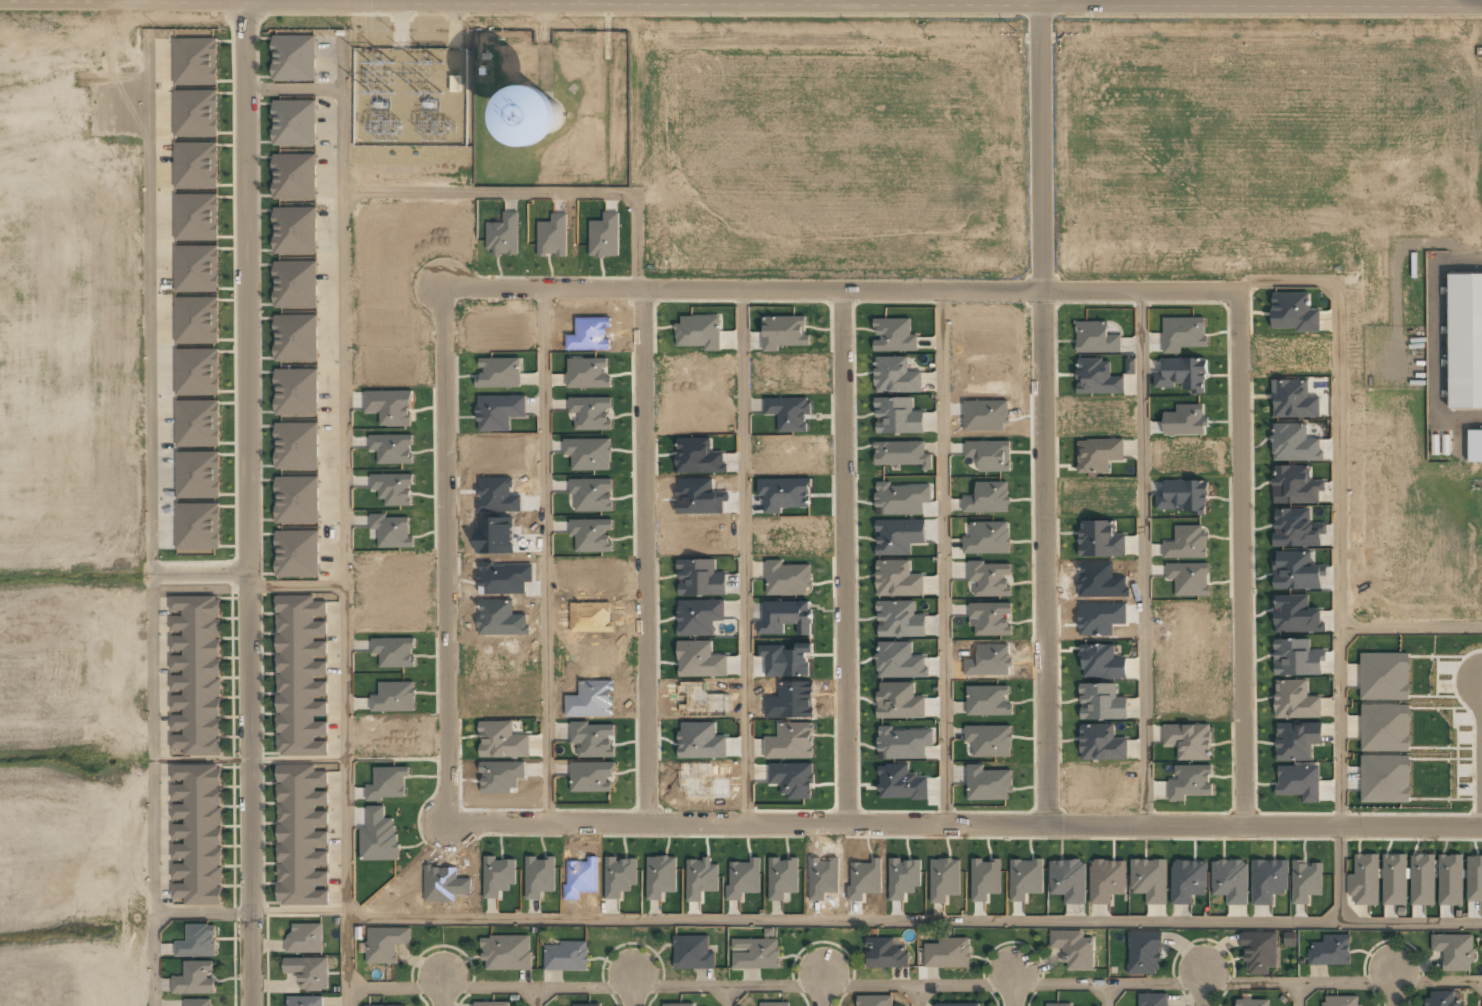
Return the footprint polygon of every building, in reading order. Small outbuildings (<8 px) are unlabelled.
[(314,36),(272,36),(272,81),(314,81),(314,36)] [(174,39),(175,85),(218,84),(217,37),(174,39)] [(517,140),(572,142),(573,88),(518,87),(517,140)] [(175,137),(218,136),(217,90),(174,90),(175,137)] [(316,146),(316,100),(273,100),(272,145),(316,146)] [(175,189),(218,188),(218,142),(174,142),(175,189)] [(317,199),(316,153),(272,154),(273,199),(317,199)] [(175,240),(218,240),(218,194),(175,194),(175,240)] [(293,211),(293,220),(274,220),(275,254),(314,253),(314,211),(293,211)] [(176,245),(175,291),(218,292),(219,245),(176,245)] [(315,308),(315,263),(273,263),(273,308),(315,308)] [(1449,274),(1481,274),(1481,408),(1449,408),(1449,274)] [(176,343),(219,343),(218,296),(175,297),(176,343)] [(315,317),(276,317),(276,361),(315,361),(315,317)] [(176,349),(176,395),(219,395),(219,348),(176,349)] [(922,392),(921,371),(908,371),(908,356),(875,357),(875,392),(922,392)] [(1154,387),(1174,387),(1174,382),(1184,382),(1184,392),(1206,391),(1206,357),(1163,358),(1163,370),(1154,370),(1154,387)] [(1077,395),(1124,393),(1123,375),(1111,376),(1110,358),(1077,359),(1077,395)] [(1125,373),(1135,374),(1135,360),(1126,360),(1125,373)] [(273,370),(273,416),(317,416),(317,370),(273,370)] [(1274,380),(1275,417),(1319,415),(1318,396),(1308,397),(1308,379),(1274,380)] [(912,396),(875,397),(876,434),(924,432),(923,411),(913,411),(912,396)] [(177,447),(220,446),(219,400),(176,400),(177,447)] [(317,424),(273,424),(273,470),(317,470),(317,424)] [(1467,430),(1468,462),(1481,462),(1481,430),(1467,430)] [(1123,439),(1078,439),(1078,473),(1110,473),(1109,460),(1124,460),(1123,439)] [(177,498),(220,498),(220,452),(177,451),(177,498)] [(317,478),(274,478),(274,524),(317,523),(317,478)] [(1156,508),(1184,508),(1184,511),(1193,511),(1193,515),(1207,515),(1207,480),(1164,481),(1164,494),(1156,494),(1156,508)] [(177,551),(221,550),(220,503),(176,504),(177,551)] [(1115,520),(1079,520),(1080,556),(1126,556),(1125,533),(1115,534),(1115,520)] [(911,555),(911,543),(925,543),(925,521),(877,521),(877,555),(911,555)] [(317,532),(274,532),(274,578),(317,578),(317,532)] [(715,559),(679,559),(679,595),(727,595),(726,572),(715,572),(715,559)] [(877,560),(877,596),(924,595),(923,574),(910,574),(910,559),(877,560)] [(220,597),(169,597),(170,755),(220,754),(220,597)] [(276,598),(277,756),(327,755),(326,597),(276,598)] [(725,621),(724,599),(678,600),(678,636),(714,636),(714,621),(725,621)] [(915,600),(878,601),(878,637),(926,636),(926,614),(915,614),(915,600)] [(758,634),(784,634),(784,624),(797,624),(797,635),(811,635),(811,601),(801,601),(801,604),(763,604),(763,622),(758,622),(758,634)] [(1323,674),(1323,651),(1310,652),(1310,638),(1274,639),(1275,675),(1323,674)] [(912,641),(877,642),(878,678),(927,677),(926,656),(912,656),(912,641)] [(1307,680),(1275,680),(1275,718),(1321,717),(1320,696),(1308,696),(1307,680)] [(914,682),(878,683),(878,719),(925,718),(925,696),(915,696),(914,682)] [(1127,697),(1117,697),(1116,683),(1080,683),(1080,719),(1127,719),(1127,697)] [(530,756),(529,734),(513,734),(513,720),(480,721),(481,757),(530,756)] [(716,722),(679,722),(680,758),(726,758),(726,736),(716,737),(716,722)] [(1321,722),(1276,723),(1276,761),(1311,760),(1311,745),(1322,744),(1321,722)] [(1128,759),(1127,737),(1114,738),(1113,723),(1080,724),(1081,760),(1128,759)] [(1164,746),(1177,745),(1177,760),(1211,760),(1210,724),(1163,724),(1164,746)] [(926,747),(934,747),(933,729),(893,730),(893,726),(878,726),(879,759),(926,758),(926,747)] [(277,766),(278,906),(328,906),(327,772),(316,772),(316,765),(277,766)] [(221,904),(221,766),(171,766),(171,904),(221,904)] [(1348,896),(1355,896),(1355,905),(1378,905),(1378,854),(1355,854),(1354,874),(1349,874),(1348,896)] [(1406,905),(1407,854),(1383,854),(1382,905),(1406,905)] [(1410,905),(1434,905),(1435,855),(1411,854),(1410,905)] [(1439,905),(1463,905),(1462,855),(1439,855),(1439,905)] [(1467,855),(1467,901),(1481,901),(1481,855),(1467,855)] [(1085,904),(1085,859),(1050,860),(1050,894),(1064,894),(1065,904),(1085,904)] [(1090,904),(1111,904),(1111,895),(1126,894),(1125,859),(1090,860),(1090,904)] [(1166,905),(1167,860),(1131,859),(1131,893),(1145,894),(1145,904),(1166,905)] [(1246,859),(1211,860),(1212,895),(1226,895),(1226,905),(1247,905),(1246,859)] [(1288,859),(1252,860),(1252,905),(1273,905),(1273,895),(1288,895),(1288,859)] [(1171,904),(1192,905),(1192,895),(1206,895),(1207,860),(1172,860),(1171,904)] [(215,956),(215,926),(187,925),(186,942),(176,942),(176,956),(215,956)] [(322,954),(322,925),(287,925),(287,954),(322,954)] [(367,964),(397,964),(397,945),(410,944),(410,928),(366,929),(367,964)] [(1083,931),(1050,931),(1049,949),(1063,949),(1063,970),(1093,970),(1093,939),(1083,939),(1083,931)] [(1127,974),(1161,974),(1161,931),(1127,931),(1127,974)] [(1276,932),(1242,932),(1242,974),(1267,974),(1267,967),(1276,967),(1276,932)] [(1349,964),(1349,934),(1317,934),(1317,944),(1308,944),(1308,964),(1349,964)] [(674,935),(674,968),(715,968),(715,949),(705,949),(705,935),(674,935)] [(1430,952),(1442,952),(1442,972),(1472,972),(1472,935),(1430,935),(1430,952)] [(531,970),(531,936),(481,936),(481,970),(531,970)] [(732,968),(779,968),(779,938),(742,938),(742,949),(732,949),(732,968)] [(894,938),(866,938),(866,968),(908,968),(908,947),(894,947),(894,938)] [(937,938),(937,945),(924,945),(924,967),(970,967),(970,938),(937,938)] [(587,941),(544,941),(544,969),(587,969),(587,941)] [(284,959),(284,975),(299,975),(299,991),(326,991),(326,959),(284,959)] [(172,994),(217,993),(216,979),(209,979),(209,970),(215,970),(215,960),(185,961),(185,976),(172,976),(172,994)] [(1456,991),(1425,992),(1425,1005),(1456,1005),(1456,991)] [(1168,993),(1140,993),(1140,1005),(1168,1005),(1168,993)] [(1360,995),(1319,996),(1319,1005),(1360,1005),(1360,995)] [(892,996),(855,996),(855,1005),(887,1005),(892,1005),(892,996)] [(287,1005),(321,1005),(321,997),(287,997),(287,1005)]
